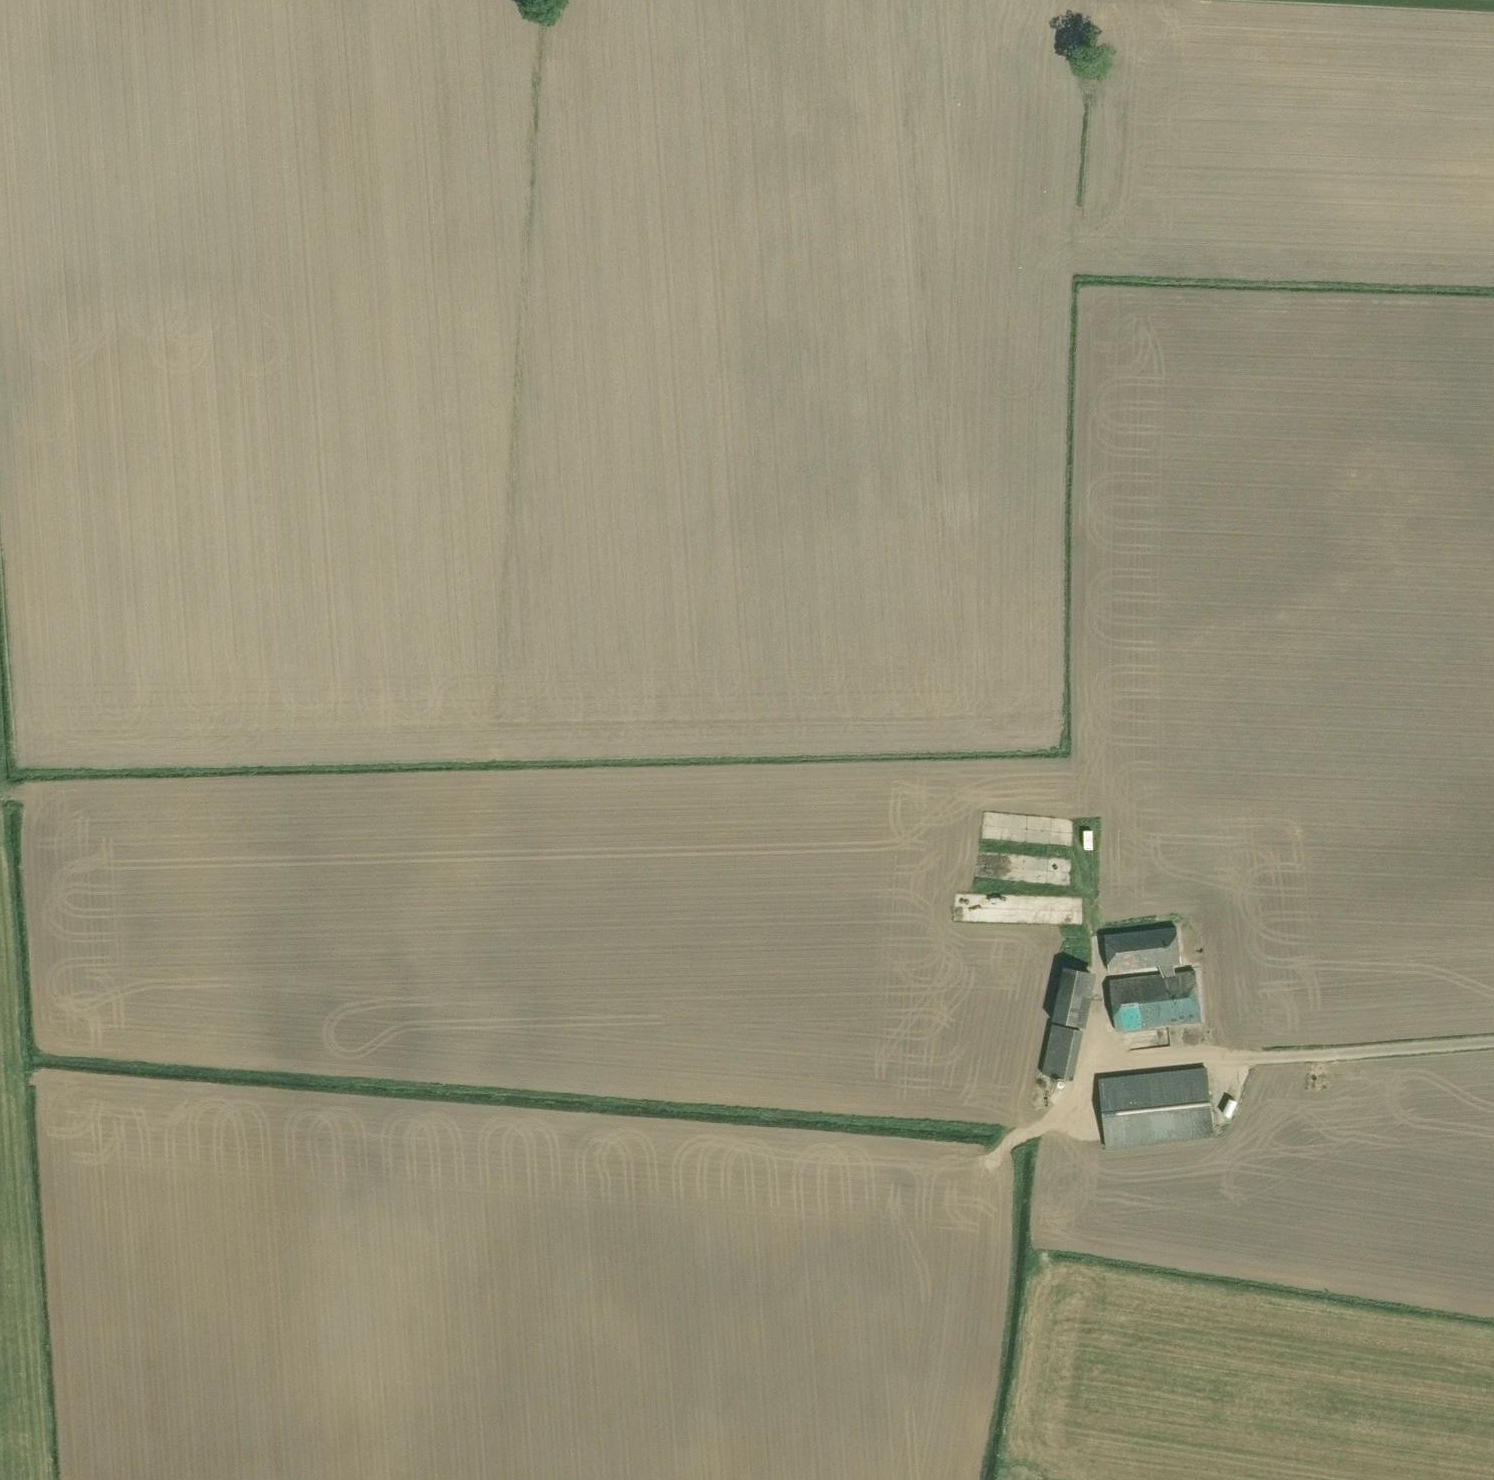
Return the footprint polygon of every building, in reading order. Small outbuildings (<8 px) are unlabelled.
[(1072,809),(985,800),(982,828),(1006,830),(1006,826),(1069,833),(1072,809)] [(1063,860),(1063,844),(977,842),(977,866),(1046,867),(1046,859),(1063,860)] [(1117,1030),(1201,1021),(1196,972),(1174,974),(1173,964),(1181,963),(1177,928),(1105,935),(1109,971),(1159,966),(1165,975),(1111,981),(1117,1030)] [(1052,1022),(1086,1028),(1098,974),(1064,967),(1052,1022)] [(1071,1078),(1080,1031),(1055,1026),(1046,1073),(1071,1078)] [(1206,1069),(1099,1081),(1107,1148),(1214,1136),(1206,1069)]
